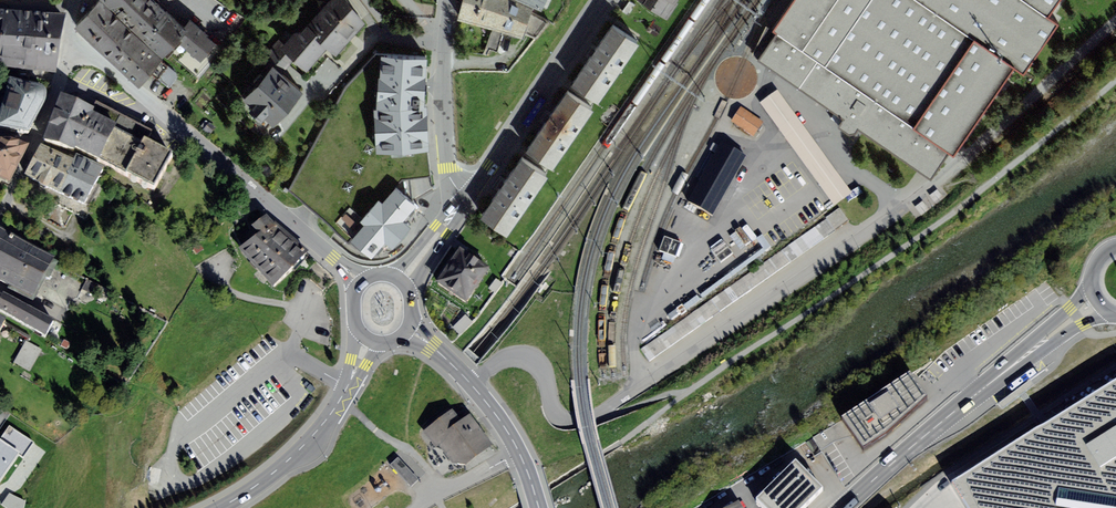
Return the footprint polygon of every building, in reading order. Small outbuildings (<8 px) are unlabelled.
[(73,28),(107,59),(132,31),(99,0),(73,28)] [(132,31),(157,4),(152,0),(99,0),(132,31)] [(306,28),(326,50),(336,57),(365,24),(346,0),(332,0),(327,3),(306,28)] [(492,31),(501,0),(462,0),(458,21),(492,31)] [(513,0),(501,0),(492,31),(521,40),(524,34),(537,39),(548,23),(531,13),(532,9),(513,0)] [(546,0),(520,0),(541,10),(546,0)] [(680,0),(638,0),(668,20),(679,4),(677,3),(680,0)] [(751,57),(844,120),(838,128),(850,136),(856,134),(859,130),(931,179),(949,153),(954,157),(1014,69),(1024,75),(1058,26),(1048,19),(1060,0),(795,0),(773,32),(766,27),(751,57)] [(635,6),(629,2),(622,12),(628,16),(635,6)] [(184,29),(157,4),(132,31),(164,60),(178,44),(188,33),(184,29)] [(56,79),(66,20),(0,15),(0,32),(3,32),(0,49),(0,70),(56,79)] [(188,33),(178,44),(200,63),(216,45),(190,22),(184,29),(188,33)] [(306,73),(326,50),(306,28),(300,34),(294,34),(284,45),(280,50),(294,62),(306,73)] [(638,47),(610,28),(571,87),(598,105),(638,47)] [(164,60),(132,31),(107,59),(138,87),(151,73),(168,88),(179,76),(162,61),(164,60)] [(271,69),(257,85),(287,111),(303,93),(282,75),(294,62),(280,50),(284,45),(278,40),(261,60),(271,69)] [(350,242),(371,260),(384,245),(393,251),(401,241),(411,229),(403,223),(417,207),(400,192),(401,181),(431,177),(429,151),(376,154),(374,107),(376,106),(380,52),(345,85),(288,192),(310,208),(349,244),(350,242)] [(376,154),(429,151),(427,108),(426,56),(380,52),(376,106),(374,107),(376,154)] [(29,141),(46,109),(47,104),(46,100),(45,96),(43,94),(9,85),(0,118),(0,134),(29,141)] [(273,128),(287,111),(257,85),(243,101),(252,110),(249,114),(262,125),(265,121),(273,128)] [(852,192),(778,90),(760,103),(834,205),(852,192)] [(594,112),(567,94),(525,154),(552,172),(594,112)] [(153,194),(172,160),(147,146),(152,135),(97,105),(93,113),(62,98),(45,144),(76,156),(78,153),(153,194)] [(764,121),(740,106),(731,122),(754,136),(764,121)] [(9,192),(29,153),(12,146),(0,146),(0,187),(9,192)] [(729,181),(746,156),(732,147),(715,172),(729,181)] [(41,150),(33,166),(66,183),(74,167),(41,150)] [(521,160),(480,220),(507,238),(548,179),(521,160)] [(77,162),(74,167),(66,183),(58,199),(85,212),(86,210),(104,175),(77,162)] [(58,199),(66,183),(33,166),(25,182),(58,199)] [(86,210),(85,212),(58,199),(54,206),(86,222),(91,213),(86,210)] [(843,212),(766,258),(772,268),(850,222),(843,212)] [(291,278),(309,257),(277,229),(275,231),(266,221),(252,232),(258,241),(239,255),(272,294),(291,278)] [(44,277),(55,256),(0,228),(0,254),(44,277)] [(665,232),(661,251),(678,255),(682,236),(665,232)] [(725,240),(710,249),(719,263),(733,253),(725,240)] [(467,302),(490,267),(460,247),(436,282),(467,302)] [(44,277),(0,254),(0,281),(9,285),(7,287),(32,300),(44,277)] [(54,319),(3,291),(0,296),(0,309),(45,334),(54,319)] [(466,315),(454,327),(461,334),(473,323),(466,315)] [(42,350),(25,340),(13,362),(30,371),(42,350)] [(929,398),(911,374),(843,419),(862,450),(888,436),(929,398)] [(1046,426),(952,484),(967,507),(1115,507),(1115,383),(1046,426)] [(466,465),(492,445),(465,407),(456,413),(453,409),(423,431),(431,442),(436,448),(439,445),(452,463),(459,464),(466,465)] [(19,453),(24,457),(34,442),(9,425),(0,438),(0,480),(19,453)] [(398,457),(391,464),(411,486),(419,479),(398,457)] [(762,507),(804,507),(823,489),(795,462),(756,502),(762,507)] [(2,505),(7,507),(25,507),(29,502),(10,491),(2,505)]
